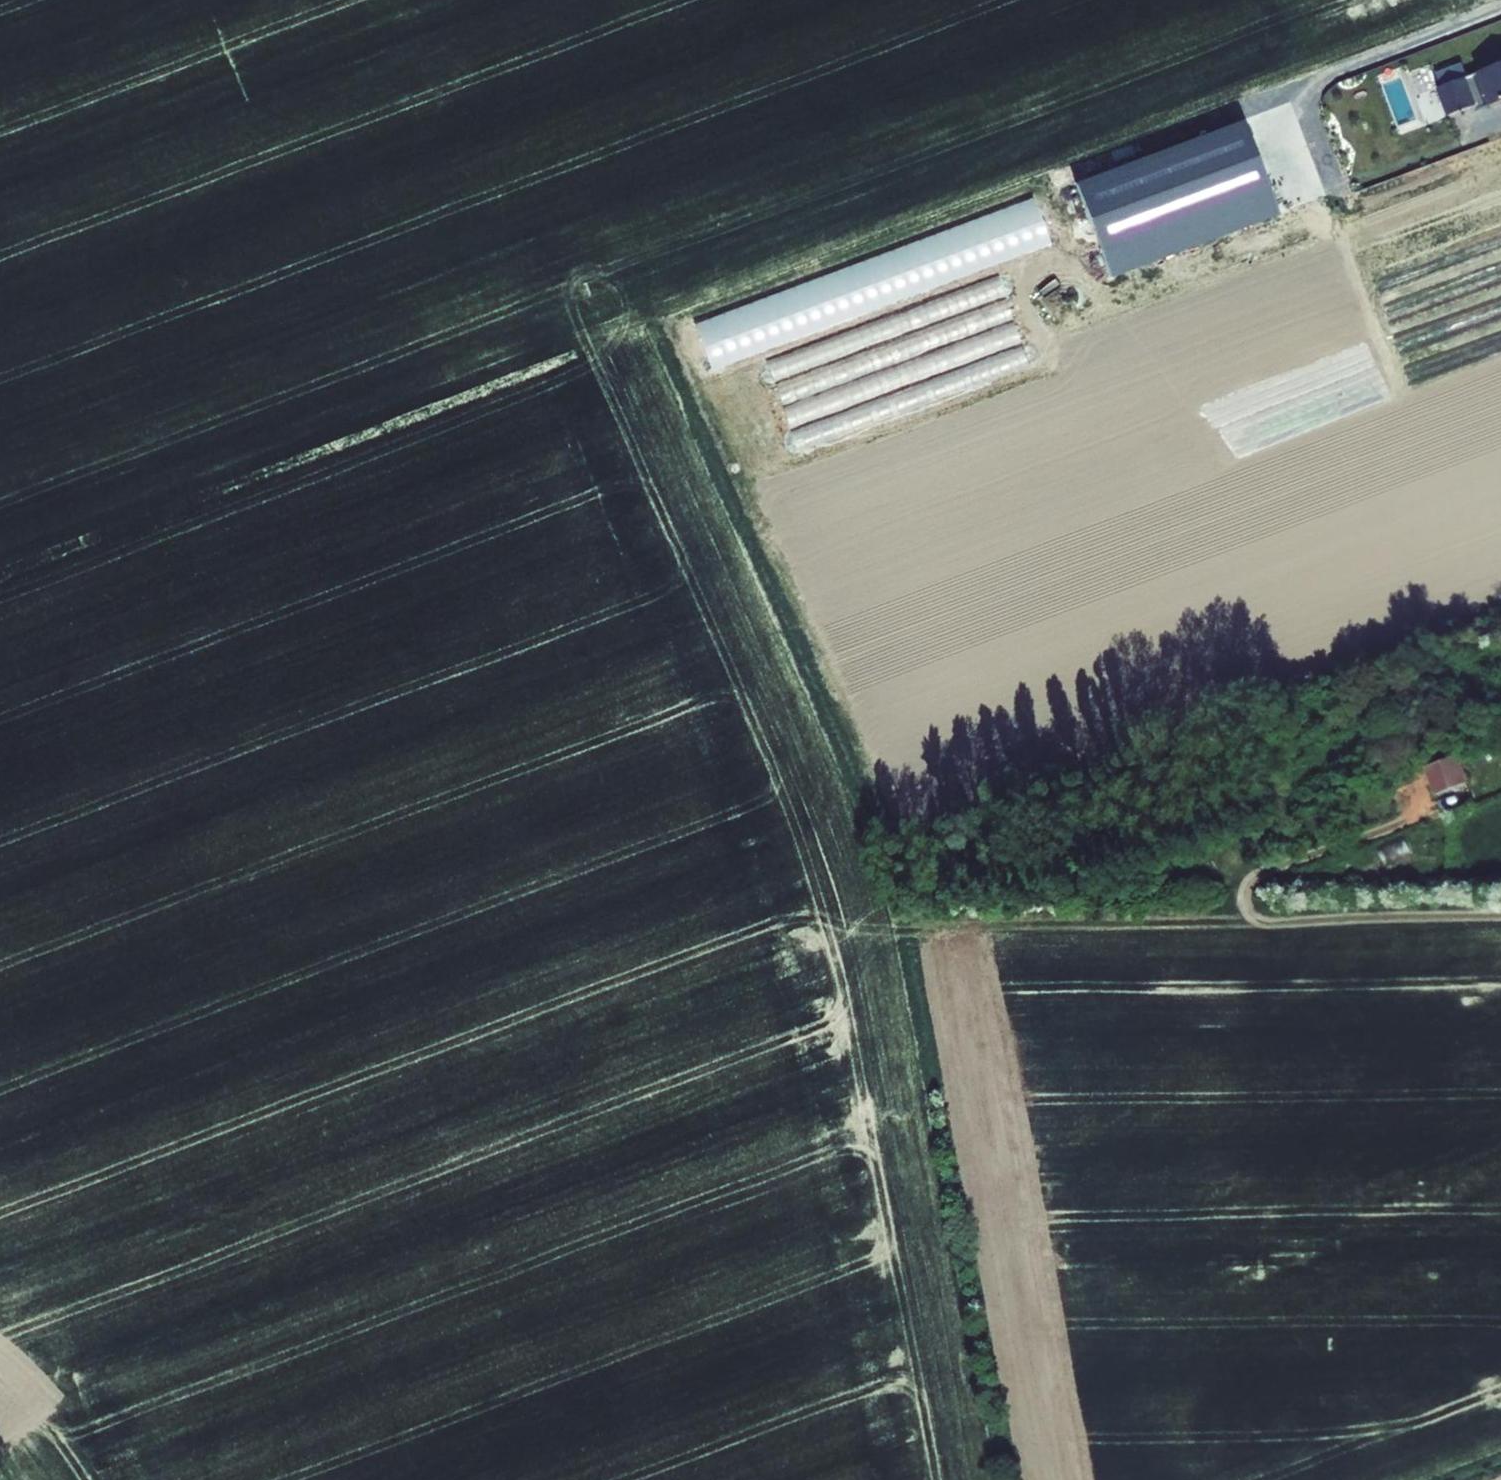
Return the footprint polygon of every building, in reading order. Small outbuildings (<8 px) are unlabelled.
[(1436,88),(1447,116),(1471,107),(1473,111),(1488,106),(1488,107),(1500,102),(1500,64),(1436,88)] [(1071,176),(1105,273),(1276,213),(1242,116),(1071,176)] [(1459,750),(1425,763),(1436,792),(1470,780),(1459,750)]
